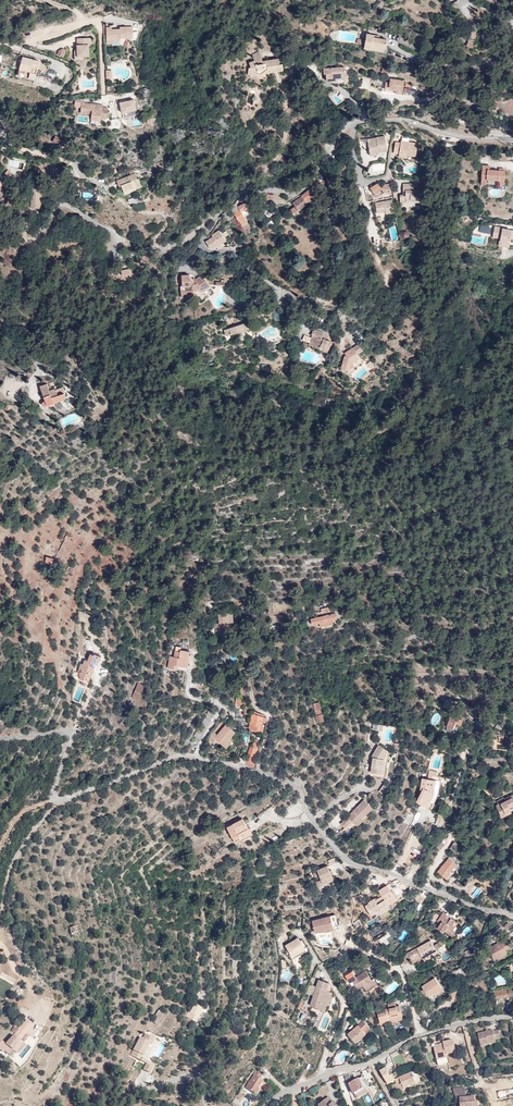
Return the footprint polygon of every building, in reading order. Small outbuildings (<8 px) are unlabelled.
[(111,39),(112,40),(120,40),(120,38),(133,38),(133,27),(120,28),(120,30),(112,30),(106,30),(107,39),(111,39)] [(476,34),(476,33),(475,31),(471,30),(468,40),(474,42),(476,34)] [(366,48),(372,49),(373,45),(386,47),(387,47),(388,40),(381,38),(381,36),(368,34),(366,48)] [(91,38),(80,38),(81,45),(81,48),(78,48),(78,50),(75,50),(75,56),(84,56),(84,53),(86,53),(86,48),(89,48),(89,45),(91,45),(91,38)] [(254,72),(257,72),(258,68),(262,67),(263,73),(283,70),(282,63),(280,64),(279,58),(263,61),(259,52),(253,55),(255,61),(249,63),(251,67),(249,68),(248,74),(254,72)] [(35,65),(37,60),(23,56),(21,63),(23,64),(23,66),(20,65),(18,74),(19,75),(34,79),(38,66),(35,65)] [(345,66),(336,67),(336,68),(333,69),(333,67),(324,67),(324,73),(326,72),(326,80),(331,80),(331,81),(333,82),(341,82),(349,81),(348,75),(345,72),(345,66)] [(390,79),(389,82),(388,89),(392,89),(393,88),(395,88),(395,90),(395,92),(401,93),(403,81),(390,79)] [(134,100),(120,103),(123,113),(137,110),(134,100)] [(107,119),(108,110),(102,109),(102,107),(103,105),(82,103),(81,111),(87,111),(86,114),(92,114),(92,117),(96,117),(96,120),(101,121),(101,118),(107,119)] [(66,141),(56,135),(53,141),(58,144),(59,143),(64,146),(66,141)] [(368,141),(370,153),(379,151),(387,150),(385,135),(376,137),(376,140),(368,141)] [(393,152),(399,153),(407,154),(416,156),(417,143),(401,141),(400,143),(395,142),(393,152)] [(483,165),(482,178),(487,179),(499,179),(498,183),(505,183),(505,171),(504,170),(499,170),(490,169),(490,165),(483,165)] [(135,173),(130,174),(116,180),(119,186),(121,185),(124,191),(136,186),(136,188),(142,186),(139,178),(137,178),(135,173)] [(321,182),(318,187),(318,188),(323,192),(325,190),(323,188),(327,183),(324,180),(321,182)] [(35,182),(34,184),(35,185),(32,187),(31,208),(40,209),(41,198),(41,192),(46,188),(40,181),(37,183),(35,182)] [(381,189),(377,182),(370,187),(374,194),(381,189)] [(417,183),(404,183),(404,190),(405,190),(405,195),(402,195),(401,195),(401,202),(407,202),(407,201),(412,201),(412,199),(420,199),(420,190),(414,190),(414,186),(417,186),(417,183)] [(80,198),(98,200),(99,190),(81,188),(80,198)] [(311,189),(302,195),(302,196),(307,202),(316,195),(311,189)] [(307,202),(302,196),(293,203),(295,205),(290,209),(293,213),(298,209),(298,210),(307,203),(307,202)] [(386,213),(394,212),(391,199),(375,202),(377,212),(385,211),(386,213)] [(253,204),(250,200),(238,207),(240,209),(235,213),(239,221),(240,220),(241,222),(245,220),(244,218),(249,214),(245,208),(253,204)] [(236,203),(230,206),(231,208),(233,207),(235,210),(236,211),(239,209),(236,203)] [(494,226),(493,231),(496,231),(495,236),(500,237),(499,244),(508,246),(510,236),(512,237),(512,230),(502,228),(502,227),(494,226)] [(387,229),(391,241),(399,239),(395,227),(387,229)] [(219,243),(220,244),(226,240),(219,230),(214,234),(215,236),(213,237),(206,241),(210,248),(214,246),(219,243)] [(200,276),(195,279),(196,281),(194,282),(192,279),(189,274),(182,275),(182,285),(181,285),(181,296),(194,296),(194,289),(197,289),(200,292),(209,286),(204,278),(202,279),(200,276)] [(275,311),(273,319),(281,321),(283,313),(275,311)] [(248,321),(229,328),(230,328),(224,330),(226,335),(250,328),(248,321)] [(316,336),(312,346),(328,351),(331,342),(322,338),(324,333),(313,329),(311,334),(312,335),(316,336)] [(352,347),(347,351),(348,354),(346,355),(344,356),(341,368),(349,371),(350,366),(351,367),(352,367),(361,360),(352,347)] [(45,383),(38,386),(46,404),(65,397),(61,387),(55,390),(54,388),(48,390),(45,383)] [(69,537),(65,535),(53,562),(58,563),(69,537)] [(53,558),(45,556),(42,566),(45,566),(43,573),(48,574),(53,558)] [(279,621),(279,613),(286,613),(286,604),(269,606),(270,621),(279,621)] [(319,623),(331,621),(336,620),(335,614),(310,619),(311,624),(319,623)] [(166,668),(173,670),(174,665),(178,666),(186,667),(189,651),(180,649),(179,651),(175,651),(173,657),(169,656),(166,668)] [(83,677),(89,677),(94,664),(95,664),(97,660),(98,660),(100,656),(93,653),(93,655),(89,653),(87,660),(84,659),(82,664),(80,663),(79,666),(80,668),(81,668),(80,671),(78,671),(78,678),(82,679),(83,677)] [(137,699),(143,685),(137,683),(132,697),(137,699)] [(243,703),(236,697),(234,709),(242,709),(243,703)] [(318,724),(324,722),(323,716),(322,716),(318,702),(312,704),(318,724)] [(261,721),(262,717),(252,714),(247,729),(258,733),(261,721)] [(461,726),(462,722),(450,717),(446,728),(453,730),(455,724),(461,726)] [(224,724),(215,735),(212,739),(216,742),(222,747),(228,739),(234,732),(224,724)] [(212,739),(215,735),(211,732),(205,739),(212,745),(216,742),(212,739)] [(495,737),(491,733),(486,738),(490,742),(495,737)] [(231,741),(228,739),(222,747),(224,749),(231,741)] [(254,749),(258,750),(260,741),(254,739),(252,748),(254,749)] [(379,745),(374,752),(371,776),(385,778),(388,759),(391,754),(389,753),(390,751),(379,745)] [(243,764),(249,766),(254,749),(252,748),(249,747),(243,764)] [(249,766),(254,768),(257,754),(258,750),(254,749),(249,766)] [(432,776),(436,777),(437,772),(429,771),(428,779),(431,780),(432,776)] [(440,777),(436,777),(432,776),(431,780),(428,779),(422,779),(420,789),(421,791),(416,802),(429,808),(437,794),(440,777)] [(384,784),(379,791),(384,795),(389,788),(384,784)] [(40,793),(36,790),(32,795),(36,799),(40,793)] [(503,799),(504,802),(497,805),(495,806),(501,818),(510,814),(509,812),(508,810),(512,807),(512,795),(503,799)] [(356,823),(361,817),(371,806),(363,798),(353,809),(355,812),(350,818),(347,815),(341,823),(345,827),(352,820),(356,823)] [(285,802),(283,799),(273,806),(275,810),(285,802)] [(416,826),(421,813),(417,811),(411,824),(416,826)] [(406,815),(404,822),(411,825),(413,817),(406,815)] [(248,828),(242,818),(226,827),(236,843),(253,834),(249,828),(248,828)] [(486,828),(491,821),(485,818),(481,826),(486,828)] [(459,857),(463,849),(458,847),(454,855),(459,857)] [(447,873),(455,864),(448,858),(446,860),(436,871),(445,878),(449,874),(447,873)] [(402,866),(410,869),(413,862),(405,859),(402,866)] [(458,866),(455,864),(447,873),(449,874),(445,878),(447,880),(458,866)] [(328,866),(318,870),(319,873),(322,880),(317,882),(318,886),(334,880),(328,866)] [(396,900),(391,891),(376,900),(375,898),(369,902),(370,903),(366,906),(372,916),(376,913),(374,910),(379,907),(382,912),(390,907),(388,905),(396,900)] [(410,894),(406,899),(410,903),(415,899),(410,894)] [(450,918),(448,922),(444,919),(445,917),(441,914),(437,921),(440,924),(437,928),(443,933),(444,931),(451,936),(458,927),(455,925),(457,923),(450,918)] [(324,928),(334,926),(331,916),(313,920),(316,933),(325,930),(324,928)] [(77,927),(70,928),(72,937),(79,936),(77,927)] [(403,941),(408,932),(404,930),(398,938),(403,941)] [(389,932),(378,939),(380,943),(391,937),(389,932)] [(499,939),(500,940),(501,942),(497,944),(488,949),(493,959),(506,952),(511,949),(507,941),(511,939),(509,934),(499,939)] [(303,948),(296,936),(283,944),(290,956),(303,948)] [(430,941),(407,953),(411,961),(413,964),(422,959),(423,961),(436,954),(434,952),(436,951),(430,941)] [(441,941),(434,945),(439,953),(446,948),(441,941)] [(507,953),(506,952),(493,959),(494,961),(507,953)] [(411,961),(407,953),(400,957),(405,965),(411,961)] [(478,959),(480,964),(487,960),(484,956),(478,959)] [(0,974),(0,978),(14,984),(16,979),(2,971),(0,974)] [(371,980),(366,971),(352,980),(358,989),(362,986),(366,992),(377,985),(373,978),(371,980)] [(434,993),(441,988),(435,978),(421,987),(423,989),(425,992),(430,999),(435,996),(434,993)] [(319,992),(323,981),(318,979),(314,990),(319,992)] [(328,983),(323,981),(319,992),(314,990),(309,1005),(324,1010),(326,1005),(324,1004),(329,991),(326,990),(328,983)] [(187,1017),(196,1021),(203,1008),(196,1004),(190,1014),(189,1013),(187,1017)] [(396,1007),(388,1009),(383,1010),(383,1013),(381,1013),(377,1014),(379,1021),(383,1020),(383,1022),(388,1020),(388,1019),(390,1018),(392,1021),(396,1020),(396,1021),(402,1020),(399,1006),(396,1007)] [(356,1013),(349,1009),(346,1014),(352,1018),(356,1013)] [(164,1013),(159,1010),(156,1015),(161,1018),(164,1013)] [(371,1028),(361,1016),(356,1020),(359,1023),(348,1032),(356,1041),(371,1028)] [(4,1052),(6,1049),(10,1053),(14,1049),(17,1052),(21,1047),(20,1045),(18,1044),(21,1039),(27,1032),(21,1027),(20,1028),(15,1026),(13,1031),(16,1033),(7,1044),(0,1038),(0,1049),(4,1052)] [(479,1033),(482,1046),(491,1044),(490,1040),(496,1039),(501,1038),(500,1029),(495,1031),(494,1029),(490,1030),(487,1031),(479,1033)] [(155,1038),(146,1034),(144,1039),(141,1037),(131,1055),(134,1057),(137,1052),(143,1056),(150,1043),(152,1044),(155,1038)] [(435,1047),(437,1059),(448,1057),(447,1054),(457,1051),(454,1039),(444,1042),(445,1045),(440,1046),(435,1047)] [(143,1056),(137,1052),(134,1057),(147,1064),(148,1061),(142,1058),(143,1056)] [(155,1064),(148,1061),(147,1064),(144,1070),(150,1073),(155,1064)] [(391,1076),(386,1068),(381,1071),(389,1084),(395,1080),(400,1091),(406,1089),(405,1087),(417,1083),(416,1082),(421,1080),(417,1070),(396,1079),(393,1075),(391,1076)] [(259,1079),(261,1075),(256,1071),(245,1087),(255,1094),(259,1089),(257,1088),(262,1081),(259,1079)] [(368,1087),(363,1078),(349,1085),(354,1094),(368,1087)] [(476,1096),(467,1097),(466,1093),(463,1093),(463,1088),(454,1088),(457,1098),(460,1097),(461,1105),(480,1105),(477,1105),(477,1103),(476,1096)]
